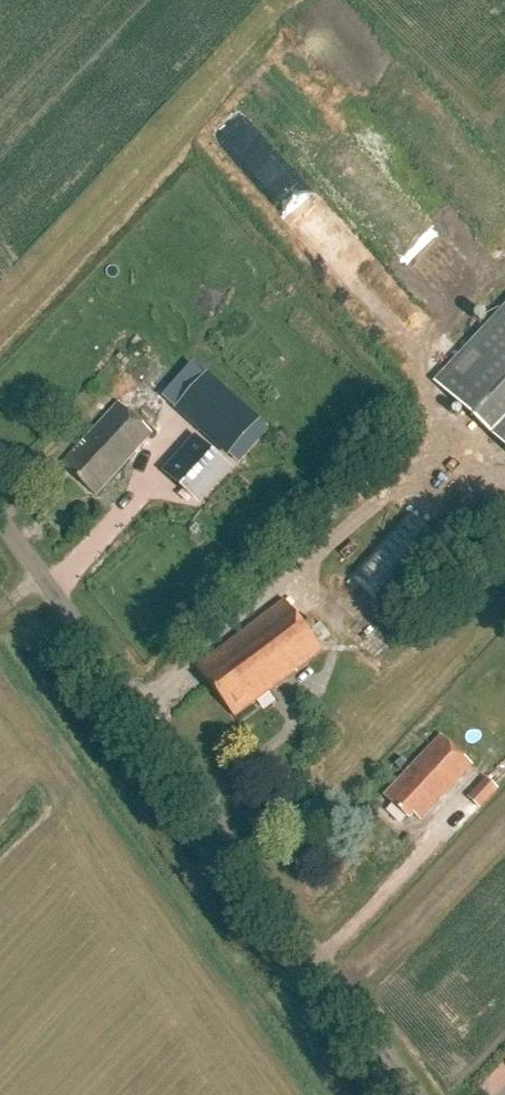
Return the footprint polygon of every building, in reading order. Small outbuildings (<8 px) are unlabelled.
[(334,256),(358,234),(246,114),(222,135),(334,256)] [(504,448),(504,306),(434,382),(504,448)] [(171,416),(189,395),(173,380),(154,402),(171,416)] [(94,496),(151,435),(117,404),(60,465),(94,496)] [(446,547),(410,514),(350,579),(385,612),(446,547)] [(234,718),(321,653),(282,602),(196,667),(234,718)] [(419,821),(470,766),(438,736),(382,797),(407,820),(412,815),(419,821)] [(496,790),(484,779),(466,798),(478,809),(496,790)]
